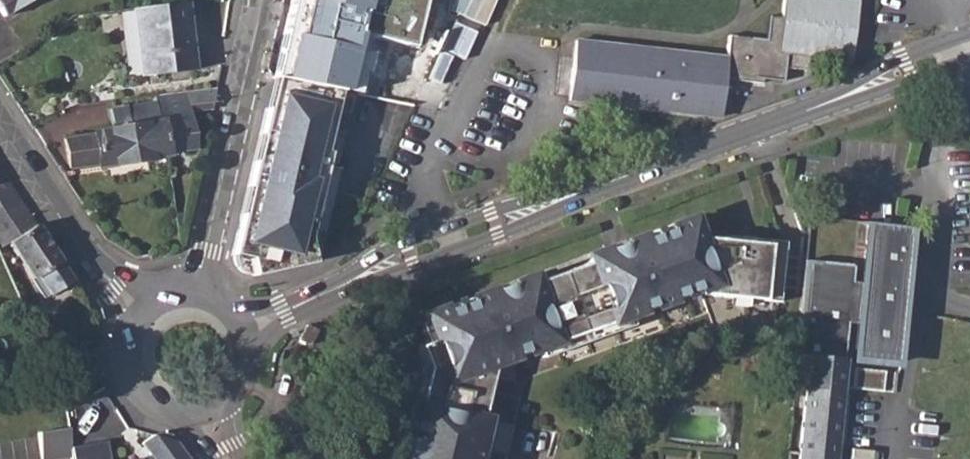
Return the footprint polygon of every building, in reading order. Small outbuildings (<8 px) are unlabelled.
[(4,16),(28,0),(0,0),(0,10),(4,16)] [(138,7),(147,74),(199,67),(191,0),(183,0),(138,7)] [(283,34),(400,63),(406,39),(418,42),(436,19),(353,0),(291,0),(283,34)] [(569,101),(714,117),(720,118),(725,80),(761,84),(761,81),(783,82),(784,70),(806,72),(807,68),(808,65),(809,55),(851,60),(851,56),(857,1),(851,0),(784,0),(782,19),(767,18),(765,40),(729,37),(726,59),(575,42),(575,43),(569,101)] [(219,84),(155,94),(156,101),(165,155),(167,155),(167,152),(193,147),(188,109),(214,105),(219,84)] [(165,155),(156,101),(111,109),(114,126),(99,129),(98,121),(92,123),(93,132),(65,137),(70,167),(98,161),(99,165),(165,155)] [(332,124),(266,108),(233,254),(235,255),(236,261),(239,265),(242,268),(245,271),(249,273),(254,273),(254,276),(297,268),(314,264),(308,241),(329,154),(325,152),(332,124)] [(0,168),(0,200),(8,212),(23,203),(11,185),(0,168)] [(424,317),(433,343),(416,349),(421,363),(422,363),(434,366),(431,379),(423,377),(416,407),(412,407),(404,442),(407,442),(404,458),(505,458),(506,453),(522,381),(614,348),(705,314),(710,328),(772,334),(776,303),(783,243),(751,240),(737,239),(727,238),(726,243),(697,240),(690,221),(622,245),(623,246),(622,247),(607,252),(607,251),(586,258),(589,265),(533,285),(530,278),(509,286),(510,287),(494,293),(494,291),(424,317)] [(61,261),(36,224),(10,241),(34,279),(61,261)] [(852,263),(899,268),(903,232),(853,227),(853,233),(823,232),(820,261),(817,261),(811,312),(800,312),(795,366),(793,394),(802,395),(797,452),(787,451),(786,458),(834,458),(852,263)] [(316,333),(305,327),(297,342),(308,347),(316,333)] [(44,458),(59,458),(73,456),(71,446),(68,429),(40,433),(44,458)] [(143,441),(156,458),(192,458),(177,439),(154,432),(143,441)] [(73,458),(112,458),(109,438),(71,446),(73,456),(73,458)]
